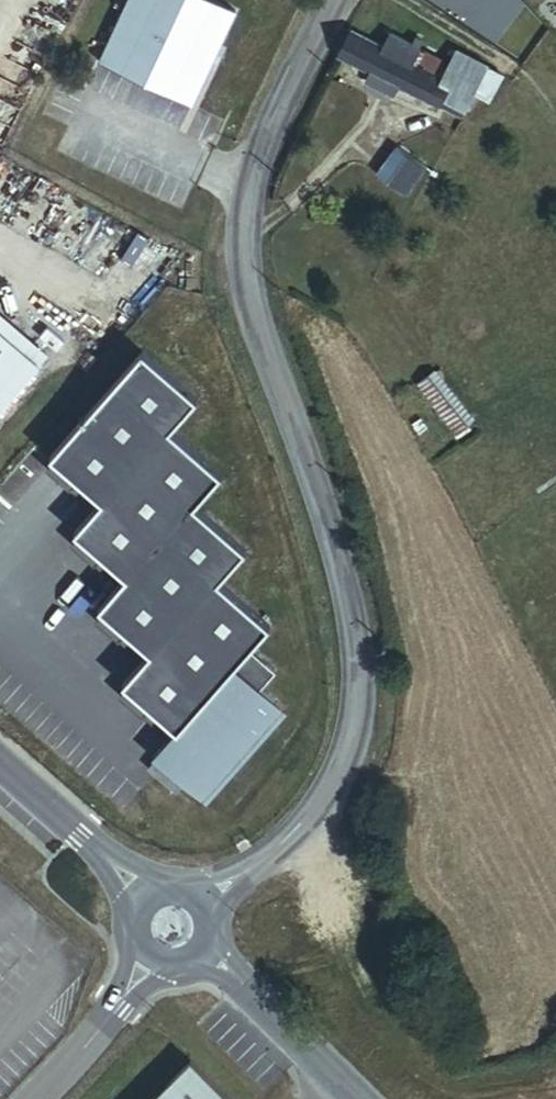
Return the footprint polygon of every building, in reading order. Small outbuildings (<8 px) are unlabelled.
[(194,106),(236,17),(198,0),(133,0),(103,64),(194,106)] [(476,97),(492,67),(464,52),(455,68),(434,56),(425,68),(416,63),(419,57),(405,49),(400,57),(362,37),(351,62),(465,116),(476,97)] [(492,106),(508,75),(492,67),(476,97),(492,106)] [(382,178),(407,195),(425,169),(400,152),(382,178)] [(0,321),(0,336),(35,364),(43,355),(0,321)] [(35,364),(0,336),(0,405),(35,364)] [(225,477),(172,432),(199,400),(143,351),(50,459),(103,503),(72,538),(127,584),(225,477)] [(153,659),(249,555),(196,509),(99,614),(153,659)] [(221,586),(153,659),(124,691),(180,738),(157,764),(201,800),(211,788),(217,794),(269,732),(262,726),(279,708),(264,695),(279,678),(253,655),(274,631),(221,586)] [(375,823),(370,808),(356,812),(361,827),(375,823)] [(190,1059),(150,1098),(230,1098),(190,1059)]
